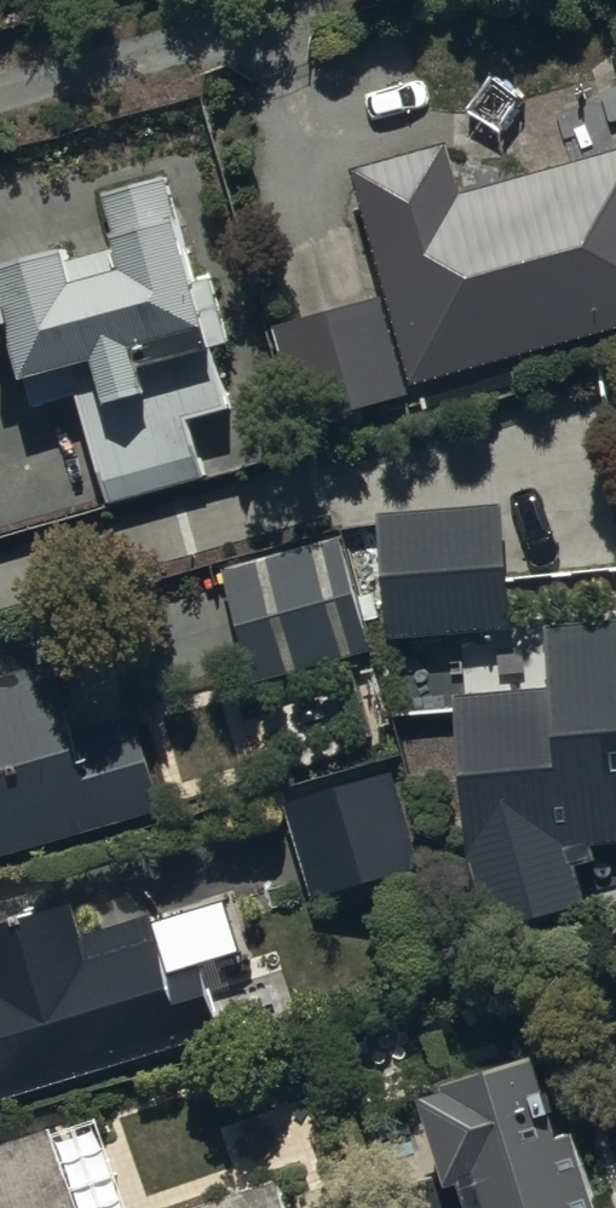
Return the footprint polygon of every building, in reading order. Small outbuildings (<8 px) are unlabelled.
[(421,402),(615,347),(615,172),(473,212),(458,161),(360,189),(421,402)] [(0,244),(0,297),(30,395),(75,381),(107,484),(174,464),(167,443),(237,422),(211,337),(229,331),(211,269),(193,274),(162,171),(104,188),(117,231),(67,247),(61,226),(0,244)] [(419,413),(392,315),(282,345),(309,443),(419,413)] [(502,495),(377,503),(385,631),(511,623),(502,495)] [(255,678),(373,645),(341,531),(223,563),(255,678)] [(504,684),(453,687),(466,842),(489,918),(578,894),(575,852),(596,851),(594,835),(615,833),(615,616),(539,621),(541,648),(502,651),(504,684)] [(165,801),(139,706),(72,725),(53,655),(0,669),(0,846),(165,801)] [(390,759),(281,791),(310,887),(419,856),(390,759)] [(217,1021),(197,957),(247,942),(232,891),(152,915),(149,905),(78,927),(64,883),(0,903),(0,1087),(217,1021)] [(418,1083),(441,1159),(411,1168),(423,1207),(588,1207),(587,1204),(594,1202),(567,1114),(560,1116),(535,1036),(439,1065),(443,1076),(418,1083)] [(47,1114),(0,1130),(0,1207),(80,1207),(47,1114)] [(272,1172),(168,1207),(285,1207),(272,1172)]
